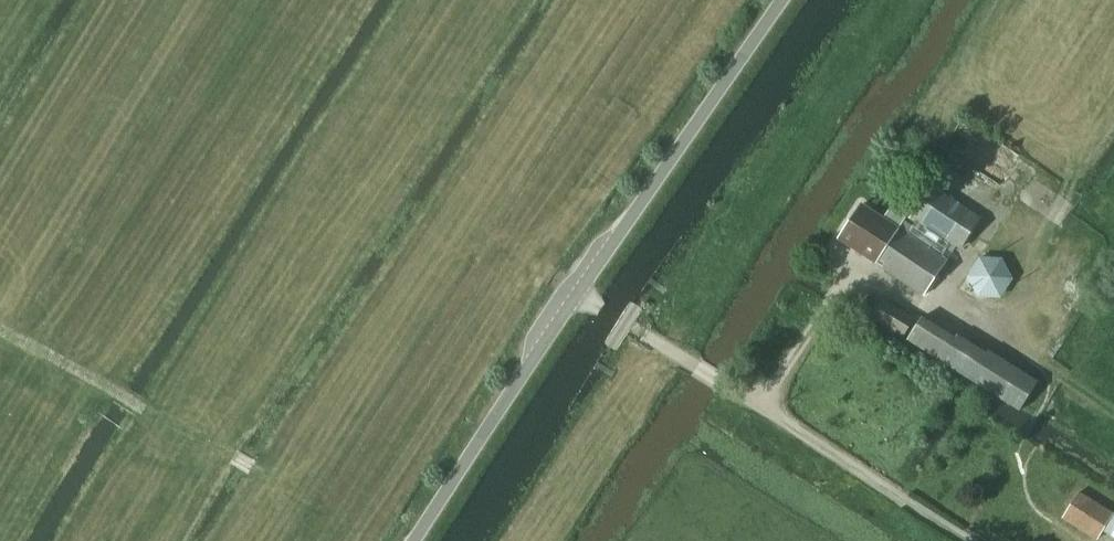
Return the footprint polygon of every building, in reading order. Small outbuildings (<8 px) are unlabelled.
[(981,220),(933,188),(914,217),(896,205),(886,220),(863,205),(840,239),(924,297),(958,247),(961,249),(981,220)] [(904,340),(905,339),(917,321),(882,299),(870,317),(904,340)] [(1018,412),(1019,410),(1037,382),(958,332),(955,338),(921,316),(905,341),(1018,412)] [(1097,540),(1113,514),(1080,493),(1063,520),(1097,540)] [(1104,533),(1113,539),(1113,517),(1104,533)]
